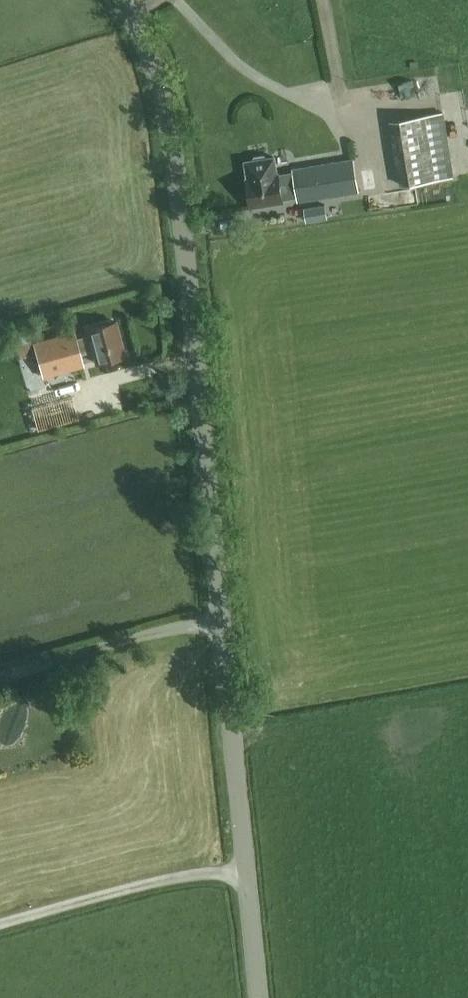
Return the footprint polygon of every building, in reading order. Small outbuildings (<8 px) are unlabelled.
[(440,179),(430,116),(391,122),(400,185),(440,179)] [(283,202),(282,199),(296,197),(297,201),(358,191),(353,159),(292,168),(292,171),(278,174),(278,173),(276,173),(274,157),(266,158),(265,156),(263,155),(254,156),(253,158),(253,160),(245,161),(248,178),(246,178),(251,207),(283,202)] [(327,218),(324,205),(312,207),(315,220),(327,218)] [(88,334),(75,337),(73,332),(34,342),(43,375),(83,364),(79,353),(93,350),(96,362),(124,355),(114,321),(87,328),(88,334)] [(20,356),(33,352),(28,332),(14,336),(20,356)]
